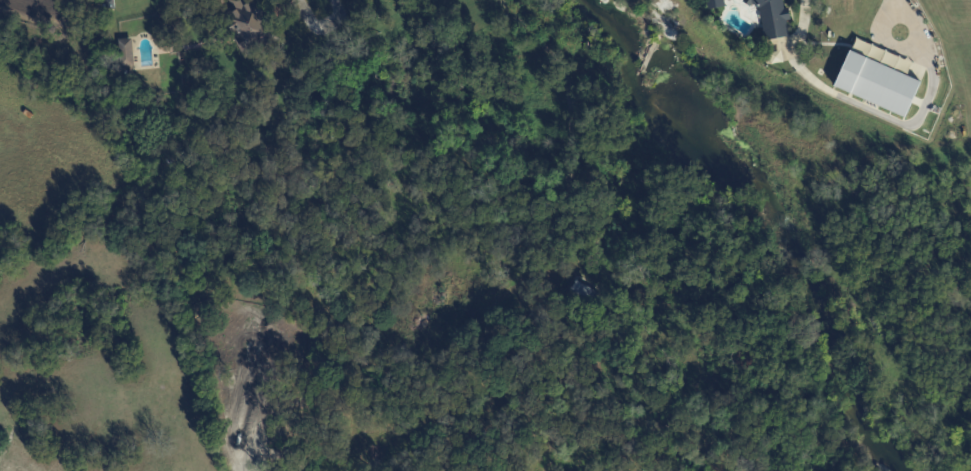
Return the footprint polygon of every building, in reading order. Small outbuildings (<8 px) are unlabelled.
[(260,47),(264,55),(284,43),(270,18),(260,0),(247,0),(245,1),(244,0),(229,0),(232,6),(224,11),(238,37),(247,54),(260,47)] [(741,1),(747,4),(761,4),(762,38),(788,37),(787,21),(788,19),(788,8),(782,5),(782,0),(741,0),(741,1)] [(121,66),(120,39),(131,39),(133,65),(121,66)] [(906,116),(920,79),(848,51),(834,88),(906,116)] [(567,295),(577,280),(607,297),(599,311),(567,295)]
